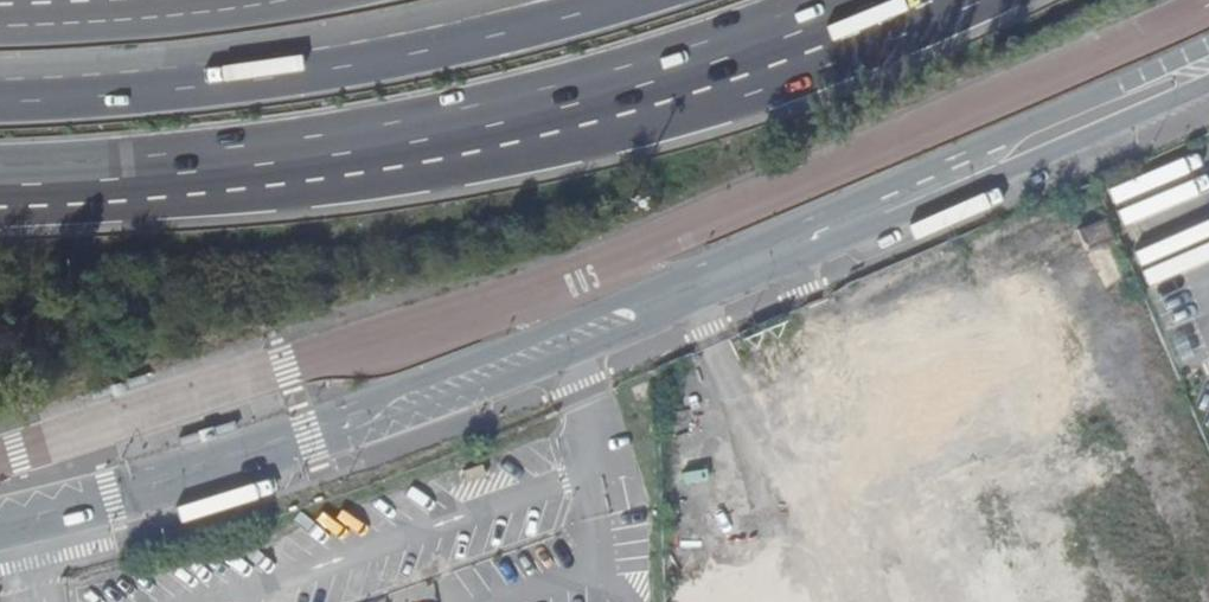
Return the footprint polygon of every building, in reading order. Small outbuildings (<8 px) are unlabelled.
[(1083,224),(1092,246),(1117,236),(1107,214),(1083,224)] [(233,419),(176,437),(179,447),(237,430),(233,419)]
